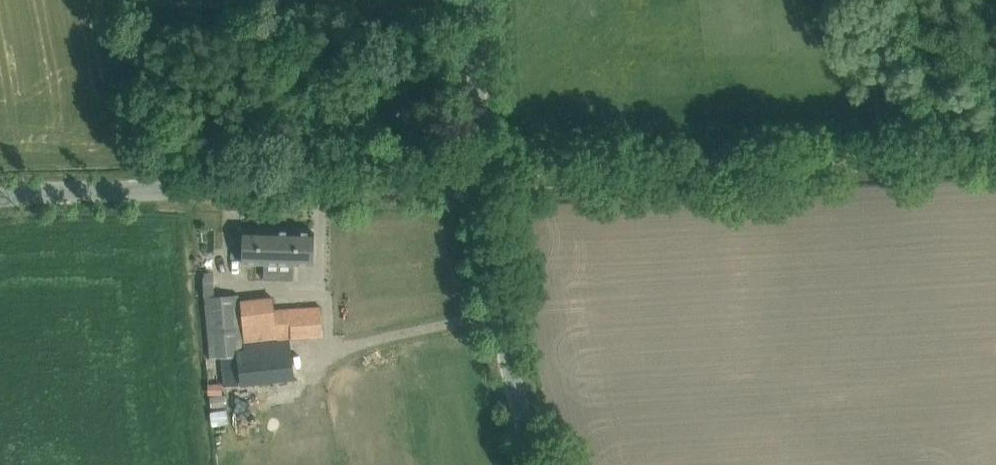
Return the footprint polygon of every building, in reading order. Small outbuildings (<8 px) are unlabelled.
[(398,125),(420,148),(436,132),(414,109),(398,125)] [(242,230),(241,262),(313,264),(314,232),(242,230)] [(210,353),(243,350),(238,294),(205,297),(210,353)] [(286,340),(323,336),(321,307),(274,309),(274,298),(240,302),(241,322),(247,356),(223,359),(226,385),(270,380),(271,387),(301,384),(297,351),(287,352),(286,340)]
